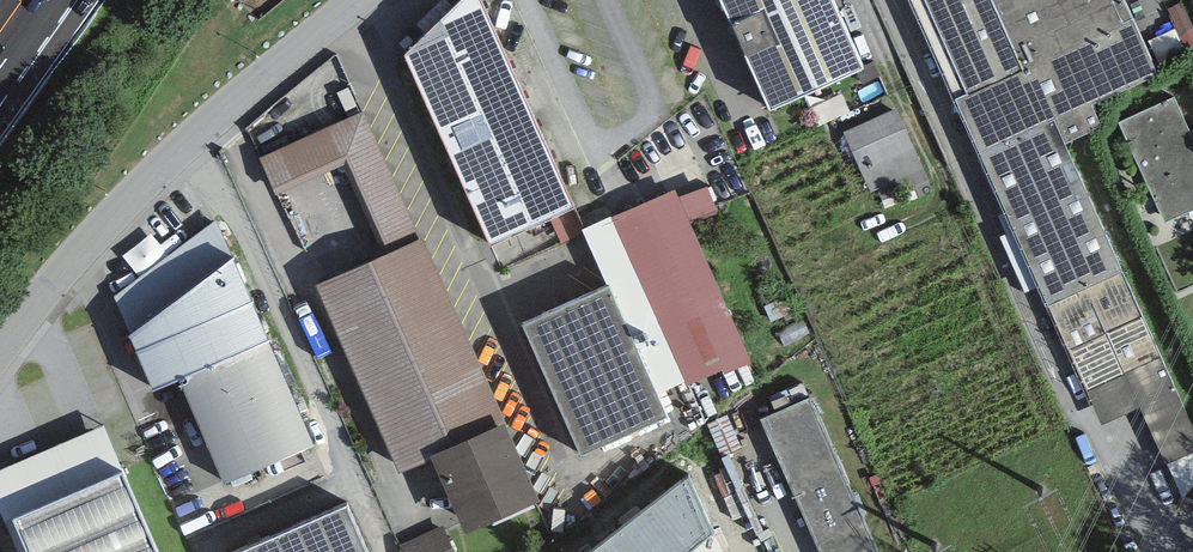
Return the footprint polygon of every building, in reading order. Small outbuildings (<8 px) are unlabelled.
[(406,48),(490,237),(575,199),(486,0),(454,0),(406,48)] [(769,100),(861,57),(836,0),(724,0),(769,100)] [(967,88),(953,93),(1101,419),(1140,403),(1166,459),(1192,448),(1192,423),(1065,138),(1103,121),(1092,98),(1158,69),(1127,0),(928,0),(967,88)] [(1119,117),(1165,219),(1192,206),(1192,133),(1175,92),(1119,117)] [(897,105),(843,129),(871,191),(878,188),(882,199),(929,178),(897,105)] [(365,106),(260,154),(273,183),(348,150),(391,245),(318,278),(404,469),(437,454),(433,445),(504,414),(365,106)] [(674,184),(585,223),(609,277),(658,387),(683,376),(685,380),(721,364),(723,369),(751,357),(674,184)] [(129,327),(231,250),(217,216),(115,293),(129,327)] [(231,250),(129,327),(154,381),(180,370),(227,477),(314,439),(233,249),(231,250)] [(609,277),(520,317),(579,447),(668,408),(658,387),(609,277)] [(761,414),(823,551),(880,551),(809,393),(761,414)] [(433,445),(437,454),(467,523),(538,491),(504,414),(433,445)] [(0,465),(0,506),(19,551),(27,547),(29,551),(159,551),(104,422),(0,465)] [(577,551),(685,551),(723,523),(681,473),(577,551)] [(226,547),(228,551),(371,551),(347,496),(226,547)] [(399,541),(404,551),(455,551),(442,523),(399,541)]
